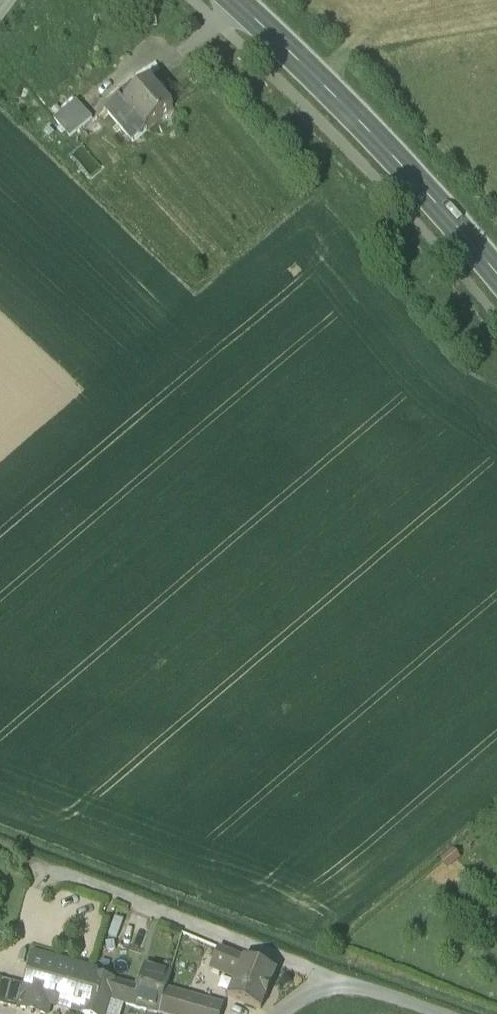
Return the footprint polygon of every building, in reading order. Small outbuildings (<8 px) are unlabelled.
[(105,112),(133,144),(174,110),(151,84),(138,95),(133,89),(105,112)] [(54,121),(70,139),(92,120),(77,102),(54,121)] [(212,967),(237,977),(244,961),(219,951),(212,967)] [(79,1013),(81,1013),(92,975),(92,973),(35,957),(21,1009),(38,1013),(47,1013),(49,1005),(79,1013)] [(228,999),(261,1012),(277,974),(244,961),(237,977),(228,999)] [(92,975),(81,1013),(107,1013),(111,1001),(154,1013),(159,1013),(166,991),(170,973),(145,965),(139,989),(92,975)] [(17,1008),(23,987),(1,981),(0,986),(0,1004),(17,1008)] [(224,1007),(166,991),(159,1013),(222,1013),(224,1007)]
